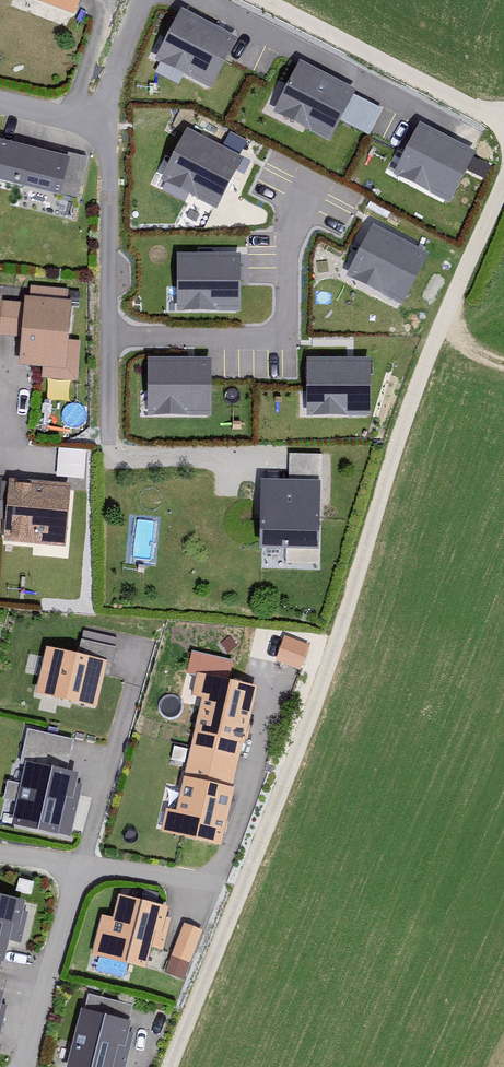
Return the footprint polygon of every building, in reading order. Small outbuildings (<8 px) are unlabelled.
[(77,11),(81,0),(47,0),(77,11)] [(233,42),(184,18),(169,49),(190,59),(184,71),(212,85),(233,42)] [(358,84),(300,56),(276,106),(329,132),(336,118),(370,135),(384,106),(354,92),(358,84)] [(418,119),(393,170),(452,198),(477,147),(418,119)] [(243,152),(185,122),(159,171),(218,201),(243,152)] [(3,130),(0,142),(0,177),(62,192),(73,147),(3,130)] [(432,249),(373,220),(347,271),(405,301),(432,249)] [(238,249),(177,251),(178,305),(240,303),(238,249)] [(77,287),(24,283),(23,299),(20,335),(18,364),(44,366),(43,375),(77,378),(80,338),(73,337),(77,287)] [(23,299),(4,297),(1,333),(20,335),(23,299)] [(209,351),(146,353),(148,412),(211,409),(209,351)] [(306,355),(305,410),(368,411),(369,356),(306,355)] [(90,448),(59,444),(56,474),(86,477),(90,448)] [(319,470),(260,468),(258,538),(318,539),(319,470)] [(71,481),(10,476),(5,539),(65,544),(71,481)] [(309,637),(284,628),(274,654),(299,663),(309,637)] [(119,645),(83,637),(79,651),(93,654),(82,701),(99,705),(107,671),(112,672),(119,645)] [(185,661),(195,663),(229,670),(233,652),(189,643),(185,661)] [(79,651),(50,645),(39,692),(82,701),(93,654),(79,651)] [(229,670),(195,663),(190,689),(199,691),(175,802),(165,800),(160,822),(219,835),(254,676),(229,670)] [(74,736),(26,726),(8,815),(72,828),(83,774),(67,771),(74,736)] [(0,881),(0,967),(8,934),(20,937),(32,888),(0,881)] [(167,897),(117,884),(111,909),(101,906),(91,945),(144,959),(153,923),(160,925),(167,897)] [(204,923),(185,915),(171,945),(190,954),(204,923)] [(93,985),(88,1000),(129,1011),(133,997),(93,985)] [(79,997),(63,1062),(83,1066),(121,1066),(135,1013),(129,1011),(88,1000),(79,997)]
